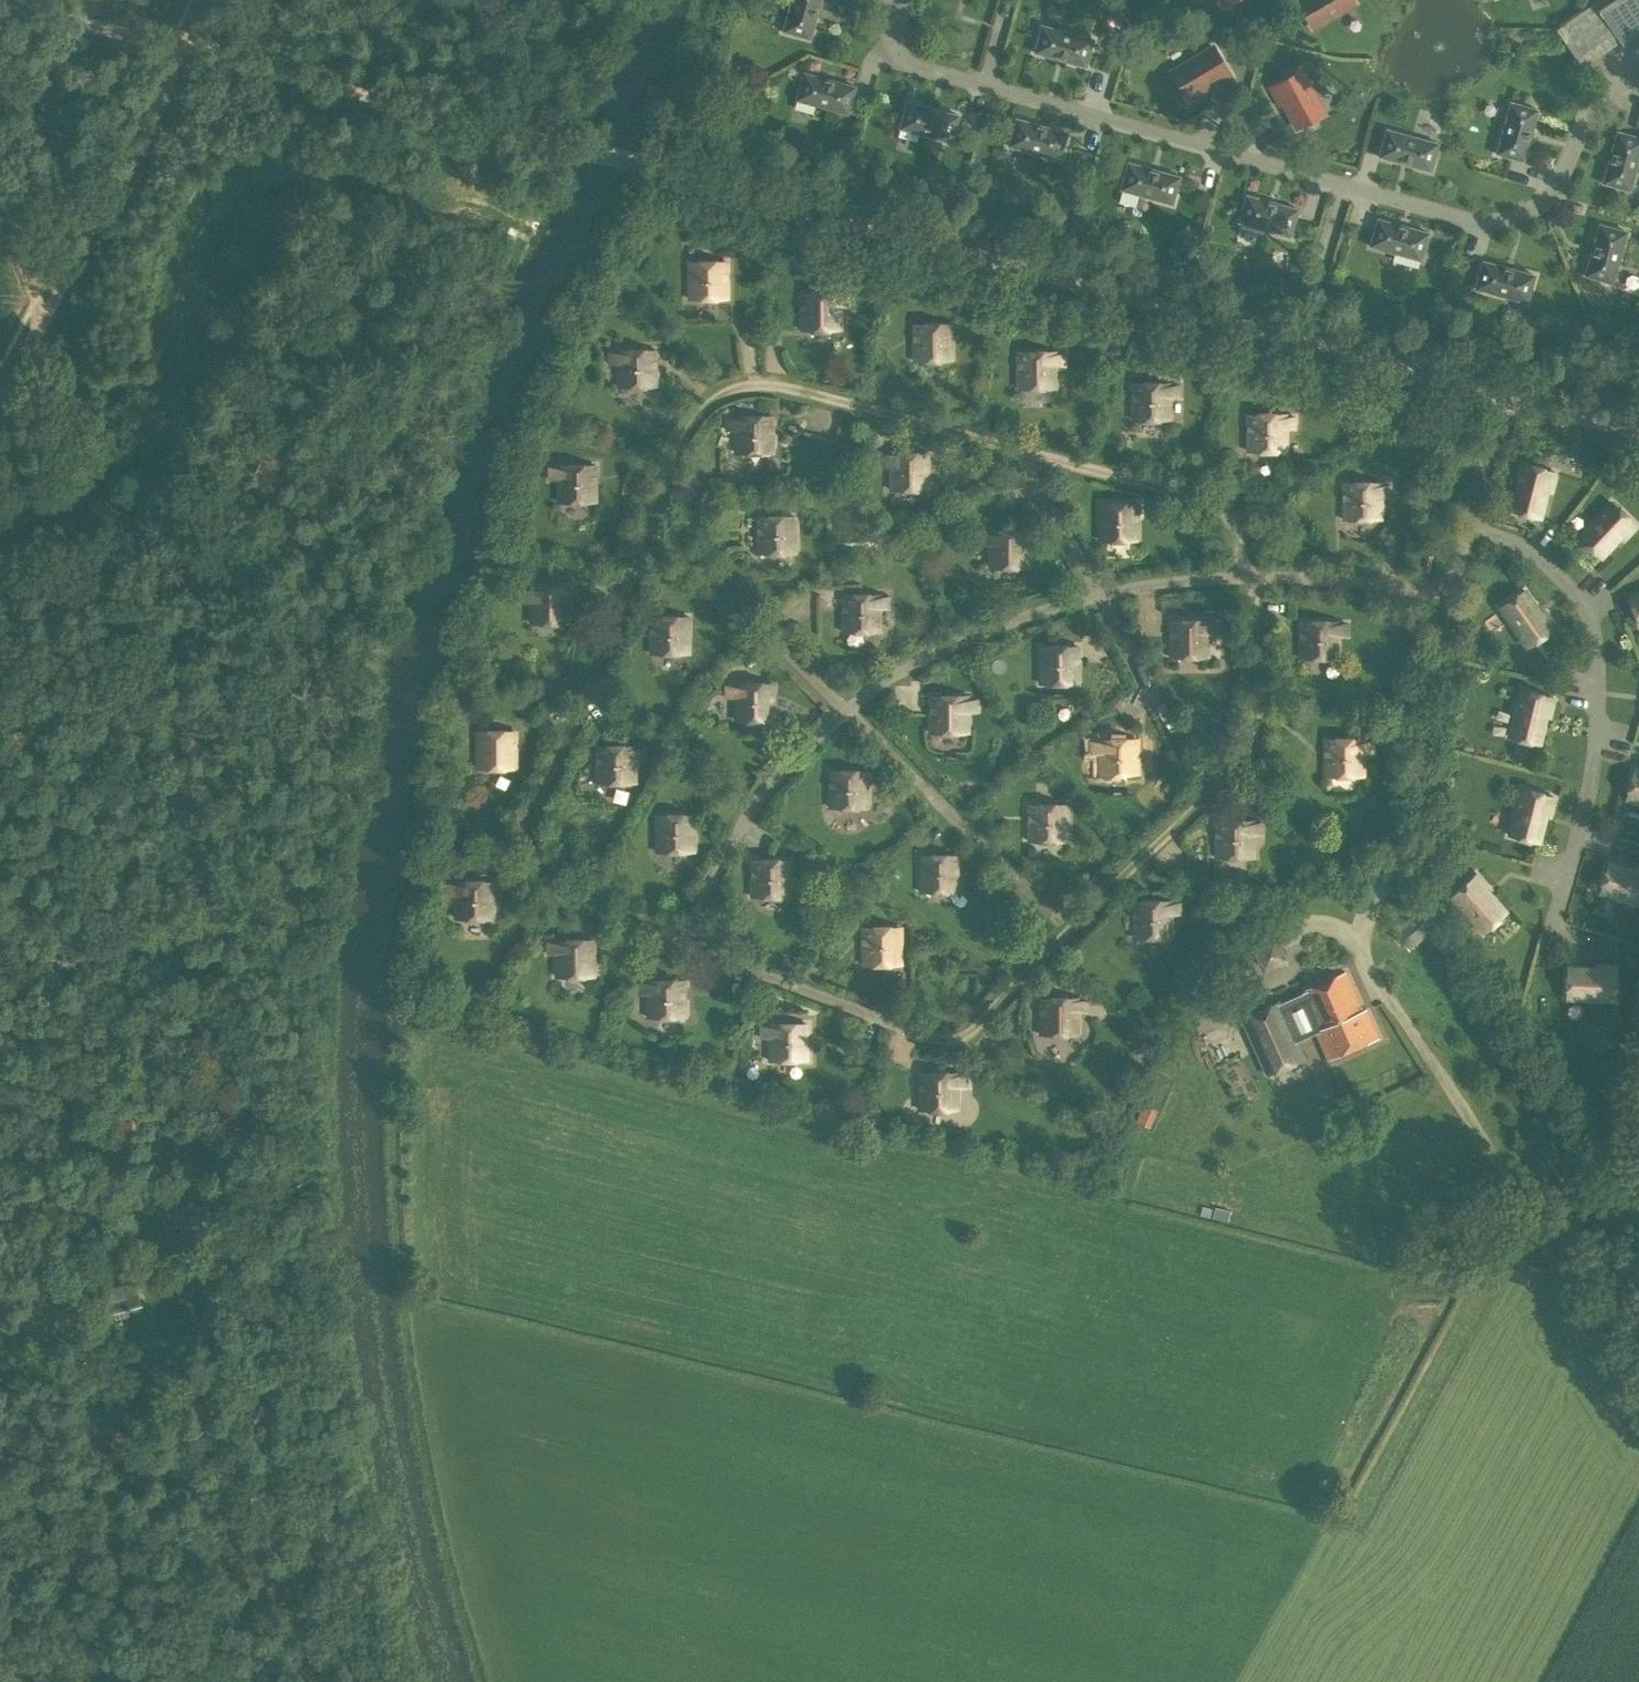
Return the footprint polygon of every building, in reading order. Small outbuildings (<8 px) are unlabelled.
[(821,0),(792,0),(783,31),(810,39),(821,0)] [(1353,0),(1297,0),(1313,27),(1354,3),(1353,0)] [(1594,3),(1620,41),(1624,46),(1638,36),(1638,0),(1597,0),(1594,3)] [(1034,52),(1086,66),(1094,39),(1042,25),(1034,52)] [(1214,47),(1172,72),(1188,97),(1212,83),(1213,86),(1231,76),(1214,47)] [(1301,71),(1271,87),(1281,105),(1284,103),(1297,128),(1324,113),(1301,71)] [(856,86),(804,72),(796,99),(848,114),(856,86)] [(951,142),(959,115),(907,101),(900,128),(951,142)] [(1524,161),(1538,109),(1511,102),(1496,154),(1524,161)] [(1008,146),(1060,160),(1068,133),(1016,118),(1008,146)] [(1379,156),(1431,171),(1438,143),(1386,129),(1379,156)] [(1638,159),(1638,137),(1617,131),(1603,183),(1630,190),(1638,159)] [(1121,189),(1172,204),(1180,176),(1128,162),(1121,189)] [(1290,237),(1298,209),(1246,195),(1239,222),(1290,237)] [(1370,246),(1422,260),(1430,233),(1378,219),(1370,246)] [(1612,283),(1627,232),(1599,224),(1585,276),(1612,283)] [(732,298),(732,261),(695,261),(695,298),(732,298)] [(1476,288),(1528,302),(1535,275),(1483,261),(1476,288)] [(844,330),(844,293),(807,293),(807,330),(844,330)] [(919,362),(956,362),(956,325),(919,325),(919,362)] [(623,385),(660,385),(660,349),(623,349),(623,385)] [(1060,390),(1060,354),(1023,353),(1023,390),(1060,390)] [(1174,423),(1174,386),(1137,386),(1137,422),(1174,423)] [(1249,451),(1285,451),(1285,414),(1248,414),(1249,451)] [(777,453),(777,416),(740,416),(740,453),(777,453)] [(932,491),(932,454),(895,454),(895,491),(932,491)] [(562,500),(599,500),(599,464),(562,464),(562,500)] [(1551,492),(1556,472),(1524,464),(1511,510),(1540,518),(1547,491),(1551,492)] [(1384,524),(1385,487),(1348,487),(1348,524),(1384,524)] [(1622,541),(1636,526),(1612,503),(1578,538),(1600,559),(1619,538),(1622,541)] [(1141,543),(1141,506),(1104,506),(1104,543),(1141,543)] [(798,553),(798,516),(761,516),(761,553),(798,553)] [(1030,569),(1030,532),(994,532),(994,569),(1030,569)] [(522,590),(522,602),(531,602),(531,623),(568,623),(568,586),(531,586),(531,590),(522,590)] [(1540,613),(1524,590),(1500,607),(1528,647),(1555,627),(1543,611),(1540,613)] [(1630,597),(1638,620),(1638,593),(1630,597)] [(882,595),(846,595),(846,632),(882,632),(882,595)] [(691,653),(691,616),(654,616),(654,653),(691,653)] [(1171,657),(1208,657),(1207,620),(1170,620),(1171,657)] [(1301,659),(1338,659),(1337,622),(1301,622),(1301,659)] [(1077,683),(1078,646),(1041,646),(1041,682),(1077,683)] [(775,720),(775,683),(738,683),(738,720),(775,720)] [(1549,717),(1554,697),(1522,689),(1510,736),(1539,743),(1546,716),(1549,717)] [(933,734),(969,734),(969,697),(933,697),(933,734)] [(517,766),(517,729),(480,729),(480,766),(517,766)] [(1363,776),(1363,739),(1326,739),(1326,776),(1363,776)] [(1140,777),(1139,740),(1097,740),(1098,741),(1089,741),(1089,755),(1096,755),(1097,777),(1140,777)] [(636,782),(636,745),(599,745),(599,781),(636,782)] [(1635,769),(1626,798),(1638,802),(1638,770),(1635,769)] [(831,808),(868,808),(868,771),(832,771),(831,808)] [(1549,817),(1554,797),(1522,788),(1509,835),(1539,843),(1546,816),(1549,817)] [(1067,843),(1067,807),(1030,806),(1030,843),(1067,843)] [(658,851),(695,851),(695,814),(658,814),(658,851)] [(1216,858),(1253,858),(1253,821),(1216,821),(1216,858)] [(958,893),(958,856),(922,856),(922,893),(958,893)] [(790,860),(753,860),(753,896),(790,896),(790,860)] [(1608,865),(1600,894),(1638,905),(1638,870),(1636,869),(1635,872),(1608,865)] [(1483,932),(1506,912),(1488,891),(1490,889),(1477,874),(1452,896),(1483,932)] [(494,916),(494,879),(457,879),(457,916),(494,916)] [(1410,949),(1442,921),(1443,920),(1426,901),(1393,930),(1410,949)] [(1171,939),(1171,902),(1134,902),(1134,939),(1171,939)] [(900,965),(900,928),(864,928),(864,965),(900,965)] [(1269,967),(1292,957),(1280,931),(1258,941),(1269,967)] [(594,975),(594,938),(557,938),(557,975),(594,975)] [(1614,1000),(1616,967),(1596,966),(1595,969),(1568,968),(1566,998),(1614,1000)] [(1328,1059),(1378,1037),(1365,1009),(1362,1010),(1345,972),(1302,991),(1303,994),(1279,1004),(1278,1002),(1242,1018),(1267,1074),(1304,1058),(1296,1040),(1316,1031),(1328,1059)] [(648,1016),(685,1016),(685,979),(648,979),(648,1016)] [(1041,1035),(1078,1035),(1078,998),(1041,998),(1041,1035)] [(1204,1006),(1195,1000),(1190,1009),(1199,1015),(1204,1006)] [(770,1060),(807,1060),(807,1023),(770,1023),(770,1060)] [(959,1111),(959,1088),(968,1088),(968,1074),(958,1074),(958,1072),(917,1072),(917,1111),(959,1111)] [(1143,1104),(1136,1121),(1150,1128),(1158,1110),(1143,1104),(1143,1103),(1143,1104)] [(1215,1207),(1212,1218),(1229,1222),(1231,1210),(1215,1207)] [(101,1319),(141,1308),(133,1280),(93,1291),(101,1319)]
